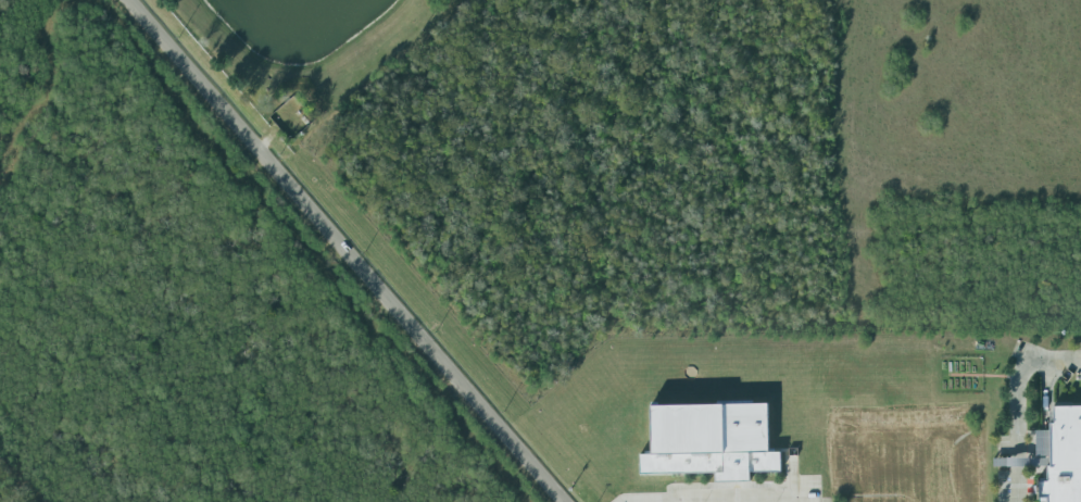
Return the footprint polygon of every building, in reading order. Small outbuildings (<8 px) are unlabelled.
[(650,406),(651,455),(639,455),(639,475),(715,474),(715,483),(750,482),(750,473),(781,473),(781,452),(769,452),(768,404),(650,406)] [(1054,421),(1049,426),(1050,482),(1038,482),(1038,501),(1049,501),(1080,501),(1080,406),(1054,407),(1054,421)] [(1035,458),(1030,458),(1030,467),(1048,467),(1049,431),(1035,431),(1035,458)]
